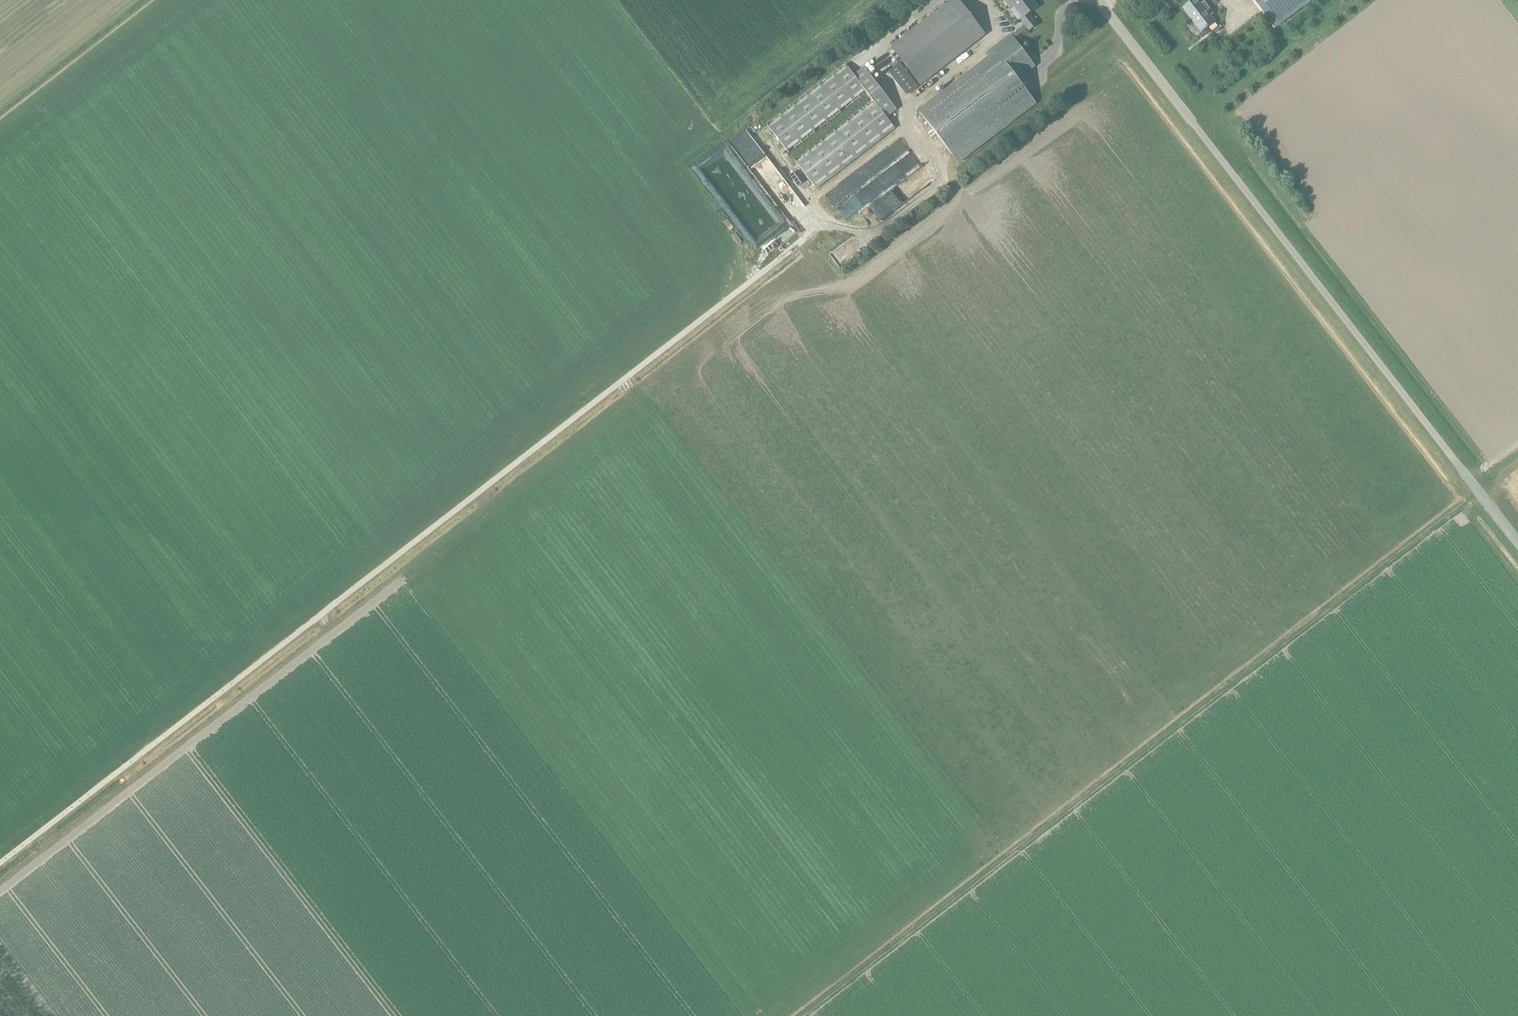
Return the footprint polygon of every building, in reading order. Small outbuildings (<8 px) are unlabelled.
[(900,58),(921,85),(985,35),(958,0),(952,0),(891,47),(900,58)] [(1021,19),(1029,31),(1036,25),(1028,15),(1037,7),(1032,0),(1004,0),(1009,6),(1012,4),(1023,18),(1021,19)] [(1215,22),(1211,16),(1214,14),(1204,2),(1201,4),(1198,0),(1194,0),(1183,9),(1201,32),(1205,29),(1206,30),(1208,29),(1207,28),(1215,22)] [(1311,0),(1252,0),(1274,29),(1311,0)] [(987,53),(990,57),(918,111),(958,163),(1035,103),(1017,79),(1035,66),(1011,34),(987,53)] [(855,66),(864,61),(861,56),(852,62),(855,66)] [(906,96),(921,85),(900,58),(885,69),(906,96)] [(886,117),(896,109),(864,68),(854,75),(845,64),(767,125),(789,153),(867,93),(873,101),(795,161),(816,189),(895,129),(886,117)] [(766,144),(770,141),(764,132),(760,135),(766,144)] [(860,198),(866,206),(884,191),(878,183),(860,198)] [(757,201),(786,248),(799,240),(797,236),(795,237),(768,194),(757,201)]
